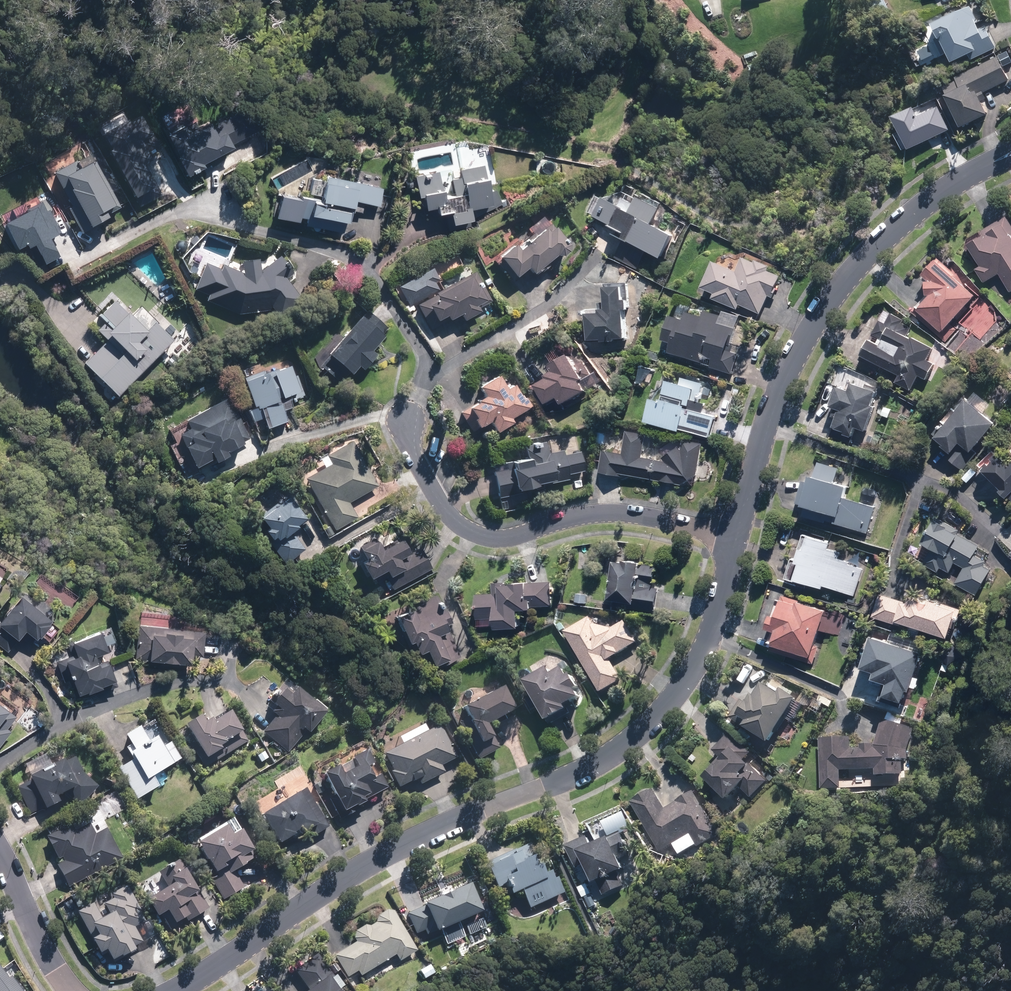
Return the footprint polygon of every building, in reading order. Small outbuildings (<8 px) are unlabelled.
[(975,23),(968,7),(953,14),(953,12),(940,19),(927,25),(935,40),(936,40),(947,64),(966,55),(969,61),(994,48),(983,27),(976,30),(973,24),(975,23)] [(996,57),(953,78),(954,81),(940,88),(944,95),(941,97),(956,129),(984,116),(977,102),(983,99),(981,94),(1007,81),(996,57)] [(169,137),(186,171),(259,135),(242,101),(169,137)] [(116,166),(139,208),(161,196),(139,154),(155,146),(141,117),(101,137),(116,166)] [(122,208),(90,151),(50,173),(82,230),(122,208)] [(487,172),(485,161),(462,166),(463,174),(454,175),(456,191),(448,192),(446,183),(443,184),(440,168),(416,173),(420,193),(426,192),(427,196),(423,197),(425,211),(440,208),(448,207),(450,228),(472,226),(471,217),(502,202),(503,202),(502,199),(495,186),(493,187),(491,172),(487,172)] [(384,186),(329,172),(324,195),(303,190),(298,211),(312,215),(313,208),(351,216),(354,207),(364,210),(366,199),(380,202),(384,186)] [(631,198),(633,195),(627,191),(606,198),(600,195),(591,211),(622,229),(620,232),(629,237),(617,256),(638,269),(650,249),(667,259),(676,241),(679,243),(688,226),(661,210),(663,208),(660,206),(662,202),(645,193),(639,203),(631,198)] [(978,230),(980,232),(964,242),(977,264),(973,267),(981,281),(997,272),(1008,291),(1010,289),(1010,227),(1004,215),(978,230)] [(556,226),(553,222),(546,228),(547,229),(523,248),(518,243),(503,255),(504,257),(499,262),(514,280),(519,276),(531,266),(536,272),(538,274),(541,270),(543,272),(552,264),(550,261),(560,253),(566,254),(572,250),(572,243),(558,225),(556,226)] [(761,261),(750,256),(744,270),(722,259),(708,286),(721,293),(719,297),(742,308),(744,304),(763,313),(772,295),(776,297),(782,286),(780,285),(785,275),(773,269),(775,266),(762,259),(761,261)] [(955,273),(935,256),(933,258),(931,256),(917,272),(924,278),(921,278),(922,292),(924,292),(909,310),(944,341),(955,328),(947,320),(952,314),(956,318),(966,307),(962,303),(971,292),(953,276),(955,273)] [(273,262),(255,274),(234,277),(207,266),(194,294),(239,314),(273,309),(278,316),(300,302),(273,262)] [(433,283),(436,281),(438,280),(432,269),(430,270),(396,288),(407,307),(437,291),(433,283)] [(466,319),(483,310),(481,307),(494,300),(477,270),(438,292),(439,293),(419,304),(433,329),(452,318),(463,313),(466,319)] [(630,337),(632,337),(632,308),(636,308),(635,298),(632,298),(632,282),(611,282),(611,302),(604,302),(604,308),(602,307),(601,307),(599,307),(597,307),(595,307),(594,308),(592,308),(591,309),(592,341),(630,339),(630,337)] [(135,306),(127,314),(112,300),(90,325),(104,337),(81,361),(116,396),(170,341),(135,306)] [(389,327),(369,310),(365,315),(364,314),(330,352),(332,353),(322,365),(342,382),(352,371),(354,373),(361,365),(366,369),(378,353),(374,350),(387,335),(384,332),(389,327)] [(676,314),(664,348),(735,373),(742,354),(734,351),(736,345),(733,343),(743,315),(727,310),(725,315),(711,310),(709,316),(693,310),(690,319),(676,314)] [(865,336),(856,352),(896,373),(893,380),(908,388),(915,374),(923,378),(932,362),(924,358),(930,346),(908,334),(907,336),(904,335),(909,326),(899,321),(900,318),(889,312),(883,322),(877,319),(870,332),(879,337),(876,342),(865,336)] [(581,363),(575,353),(557,364),(560,370),(552,374),(553,376),(533,387),(546,408),(559,400),(563,407),(592,389),(587,380),(590,378),(589,377),(594,375),(586,360),(581,363)] [(266,369),(246,376),(256,405),(259,404),(260,407),(263,406),(270,427),(289,421),(284,409),(293,406),(291,399),(304,394),(297,375),(296,376),(292,364),(280,369),(279,367),(266,371),(266,369)] [(474,431),(493,420),(500,431),(516,421),(514,416),(533,405),(528,396),(527,397),(525,394),(524,394),(517,383),(510,387),(502,374),(483,385),(488,395),(481,399),(481,400),(462,411),(474,431)] [(708,383),(687,377),(686,382),(676,379),(674,387),(672,387),(670,388),(668,389),(666,391),(664,392),(663,394),(661,395),(660,397),(653,420),(686,430),(687,429),(713,436),(719,416),(707,412),(709,403),(703,401),(708,383)] [(862,385),(848,380),(845,388),(832,384),(825,403),(831,405),(829,414),(832,415),(829,425),(831,425),(828,435),(848,442),(850,435),(848,434),(851,424),(861,428),(870,403),(867,402),(871,389),(874,390),(875,386),(863,382),(862,385)] [(990,420),(961,395),(951,407),(950,406),(939,419),(940,420),(930,432),(931,433),(928,436),(948,452),(945,456),(961,469),(975,452),(968,446),(990,420)] [(174,427),(191,465),(242,442),(225,404),(174,427)] [(645,457),(650,434),(631,430),(626,453),(611,450),(611,451),(606,450),(602,471),(625,476),(625,474),(685,485),(700,474),(705,443),(686,440),(684,450),(682,446),(666,458),(668,461),(645,457)] [(608,433),(599,431),(598,443),(607,444),(608,433)] [(307,478),(337,530),(359,517),(350,502),(380,485),(354,440),(327,455),(332,463),(307,478)] [(551,453),(548,441),(528,445),(530,457),(508,462),(509,468),(496,471),(501,497),(525,492),(524,489),(571,479),(570,473),(586,470),(582,451),(566,454),(564,450),(551,453)] [(1004,461),(993,450),(992,451),(990,448),(975,462),(978,465),(977,465),(978,466),(977,467),(997,486),(995,488),(1002,495),(1005,492),(1010,499),(1010,454),(1004,461)] [(832,480),(837,465),(816,458),(811,474),(805,472),(803,480),(799,478),(796,488),(800,490),(796,502),(832,513),(830,521),(865,532),(873,505),(840,495),(843,484),(832,480)] [(546,489),(536,492),(538,499),(548,496),(546,489)] [(292,496),(290,493),(260,516),(269,528),(268,529),(268,530),(267,531),(274,540),(271,542),(287,563),(307,549),(295,534),(302,529),(300,526),(309,519),(308,517),(309,516),(292,495),(292,496)] [(957,528),(934,516),(932,518),(930,517),(929,518),(917,540),(929,547),(921,562),(935,571),(938,566),(947,571),(952,561),(962,566),(953,582),(974,594),(989,568),(981,564),(983,560),(972,553),(977,544),(955,532),(957,528)] [(331,526),(326,529),(330,536),(335,533),(331,526)] [(852,594),(861,568),(846,563),(846,560),(835,557),(837,551),(824,546),(826,540),(803,533),(800,532),(796,545),(795,545),(791,557),(789,557),(782,577),(803,584),(803,581),(819,586),(820,584),(852,594)] [(395,589),(433,568),(421,547),(416,549),(407,533),(384,546),(381,540),(378,541),(376,537),(362,545),(369,559),(365,561),(374,578),(375,576),(379,582),(388,577),(395,589)] [(659,566),(620,560),(613,609),(629,611),(630,608),(658,611),(661,588),(656,587),(656,584),(657,584),(659,566)] [(554,581),(515,583),(515,584),(509,584),(508,581),(496,582),(497,593),(480,593),(482,619),(502,618),(503,628),(526,627),(525,610),(534,609),(537,608),(537,606),(555,605),(554,581)] [(903,600),(877,592),(869,615),(898,624),(899,621),(907,624),(906,626),(916,629),(917,627),(943,635),(947,625),(952,627),(958,608),(940,602),(939,603),(905,593),(903,600)] [(434,668),(461,656),(450,630),(451,630),(448,623),(453,621),(447,608),(445,609),(438,593),(423,600),(421,598),(408,603),(411,610),(398,616),(404,630),(406,629),(412,642),(416,640),(422,653),(427,651),(434,668)] [(578,601),(589,603),(590,595),(579,593),(578,601)] [(769,643),(767,648),(810,663),(816,645),(810,643),(821,608),(780,594),(778,597),(777,597),(771,614),(766,612),(761,625),(771,629),(766,642),(769,643)] [(0,624),(0,644),(9,651),(19,639),(20,640),(27,630),(38,639),(40,636),(42,638),(52,624),(50,623),(53,619),(23,595),(0,624)] [(832,609),(826,607),(823,615),(829,617),(832,609)] [(593,617),(568,632),(604,693),(625,680),(613,661),(624,654),(623,653),(640,643),(627,621),(615,628),(597,624),(593,617)] [(206,632),(140,625),(136,660),(166,663),(166,662),(193,664),(194,656),(204,657),(206,632)] [(89,698),(119,686),(116,681),(118,680),(111,663),(110,663),(109,659),(100,663),(97,656),(111,650),(103,630),(75,641),(75,640),(68,642),(71,649),(72,649),(74,654),(57,661),(65,683),(70,681),(78,699),(88,695),(89,698)] [(905,689),(910,691),(926,642),(891,630),(887,644),(872,639),(862,668),(874,673),(873,678),(888,683),(884,696),(901,702),(905,689)] [(574,676),(570,668),(559,674),(555,668),(531,682),(552,719),(550,720),(553,725),(574,713),(572,712),(574,711),(572,706),(587,698),(582,690),(586,689),(577,675),(574,676)] [(785,689),(769,679),(761,692),(759,691),(754,698),(751,695),(748,700),(744,698),(732,716),(749,726),(750,724),(775,739),(802,695),(787,685),(785,689)] [(278,716),(264,732),(289,752),(307,731),(311,734),(329,712),(300,688),(296,693),(284,684),(270,700),(278,707),(274,712),(278,716)] [(518,710),(506,687),(467,707),(471,715),(460,721),(480,760),(501,749),(496,738),(490,725),(518,710)] [(13,731),(9,728),(18,716),(0,703),(0,748),(13,731)] [(192,744),(206,768),(249,741),(243,732),(244,732),(232,712),(216,722),(214,719),(208,723),(203,716),(188,725),(197,741),(192,744)] [(910,747),(916,727),(885,716),(877,743),(877,745),(876,745),(876,742),(863,743),(863,746),(853,746),(852,735),(822,736),(824,787),(844,786),(843,768),(878,767),(878,774),(906,772),(905,757),(911,757),(910,747)] [(423,784),(446,772),(442,766),(458,757),(441,725),(386,753),(395,771),(393,772),(400,787),(415,779),(416,781),(420,780),(423,784)] [(151,742),(142,727),(127,735),(133,745),(127,747),(135,760),(120,769),(138,800),(160,787),(154,778),(176,765),(159,737),(151,742)] [(753,796),(769,779),(754,764),(756,762),(749,755),(753,751),(733,730),(715,747),(723,755),(712,766),(715,769),(710,774),(733,797),(743,786),(753,796)] [(269,758),(265,751),(258,756),(262,762),(269,758)] [(376,778),(370,767),(376,764),(369,751),(355,758),(360,767),(346,775),(341,766),(326,774),(337,795),(330,799),(342,820),(361,809),(360,807),(368,802),(367,800),(389,788),(382,775),(376,778)] [(85,774),(76,757),(67,762),(66,760),(55,765),(43,770),(44,771),(32,778),(33,780),(18,787),(31,814),(46,806),(48,810),(61,803),(59,797),(67,793),(81,806),(99,786),(85,774)] [(770,770),(766,774),(772,780),(776,775),(770,770)] [(115,779),(105,776),(102,783),(112,787),(115,779)] [(314,785),(318,794),(325,791),(321,782),(314,785)] [(668,806),(656,787),(653,789),(653,788),(637,797),(638,798),(634,800),(663,850),(693,833),(700,845),(722,833),(696,789),(668,806)] [(330,826),(307,789),(264,815),(282,844),(297,835),(296,834),(299,831),(302,836),(303,835),(307,840),(330,826)] [(630,865),(625,856),(633,852),(632,851),(646,843),(626,806),(591,822),(595,831),(568,844),(577,867),(591,861),(599,878),(606,893),(627,883),(620,869),(630,865)] [(58,865),(70,887),(124,858),(108,828),(97,835),(91,823),(76,831),(72,823),(47,836),(59,859),(63,857),(65,861),(58,865)] [(235,835),(229,826),(199,843),(202,848),(201,848),(209,861),(210,861),(218,873),(222,871),(223,873),(213,880),(224,900),(245,887),(235,872),(251,863),(251,862),(258,857),(255,851),(256,851),(244,830),(235,835)] [(531,840),(486,861),(490,869),(492,868),(499,884),(509,880),(514,890),(522,886),(531,906),(566,890),(559,874),(556,876),(553,867),(548,869),(544,859),(540,861),(531,840)] [(187,870),(180,860),(159,873),(169,888),(149,900),(159,917),(162,916),(171,930),(183,923),(183,921),(187,918),(189,921),(210,908),(200,892),(187,870)] [(428,932),(485,907),(472,879),(426,899),(428,902),(408,911),(417,932),(426,928),(428,932)] [(95,903),(78,912),(102,954),(108,951),(114,961),(123,956),(124,958),(138,950),(136,947),(144,942),(136,927),(146,921),(141,911),(142,910),(128,885),(112,894),(114,898),(105,903),(111,914),(103,918),(95,903)] [(395,909),(389,907),(379,913),(377,919),(378,920),(371,924),(367,923),(357,929),(355,936),(358,940),(335,953),(348,975),(359,969),(362,973),(397,952),(401,959),(418,948),(395,909)] [(158,915),(152,918),(156,925),(162,922),(158,915)] [(333,976),(335,974),(319,951),(296,968),(309,987),(304,990),(344,990),(333,976)] [(341,967),(336,961),(330,965),(335,972),(341,967)] [(430,962),(421,968),(426,977),(436,971),(430,962)] [(12,973),(9,975),(0,963),(0,990),(25,990),(12,973)]
